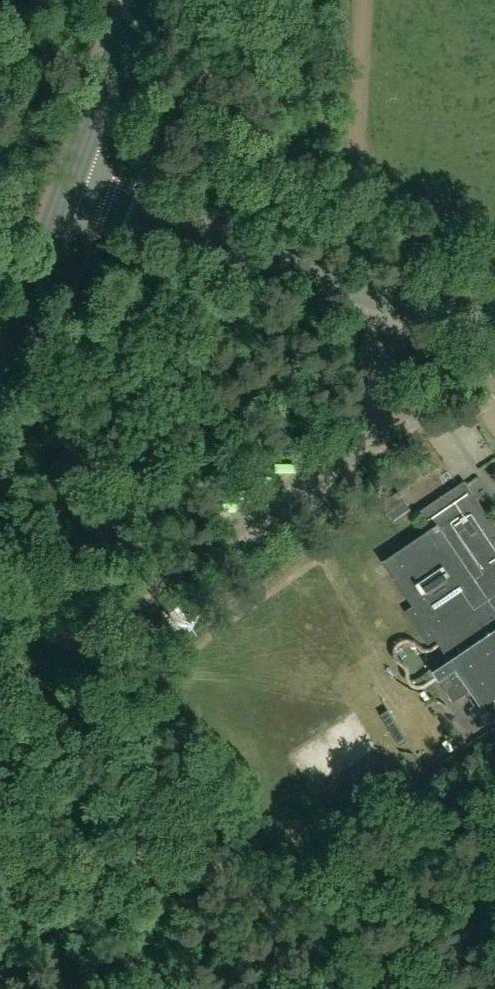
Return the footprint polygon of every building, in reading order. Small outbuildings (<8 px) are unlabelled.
[(454,704),(471,693),(491,722),(494,719),(494,528),(465,483),(419,514),(431,531),(384,563),(414,607),(405,613),(428,646),(437,640),(444,652),(427,664),(454,704)] [(410,513),(399,494),(381,505),(393,524),(410,513)] [(165,643),(175,636),(164,619),(154,626),(165,643)]
